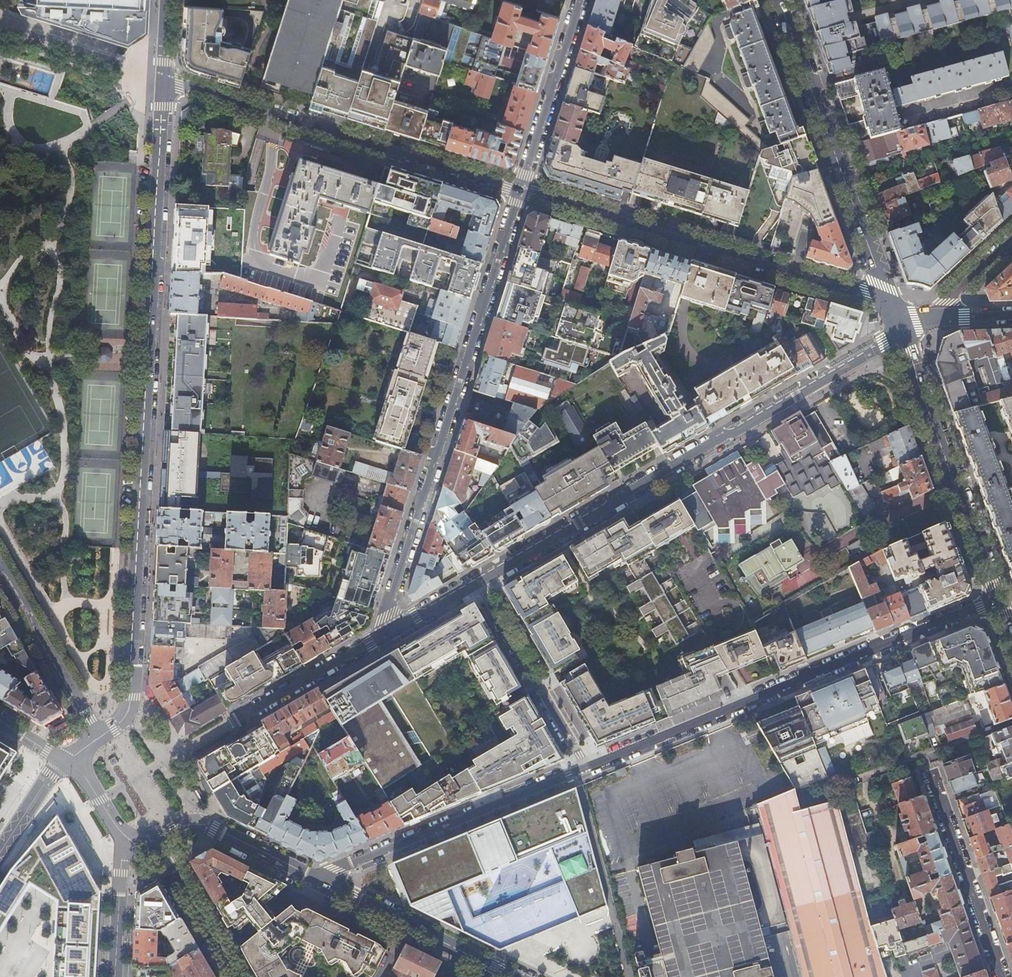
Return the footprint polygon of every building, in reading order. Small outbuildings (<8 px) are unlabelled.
[(26,16),(79,33),(128,48),(139,41),(148,34),(150,10),(150,0),(22,0),(22,6),(26,16)] [(264,77),(314,93),(338,16),(343,0),(288,0),(264,77)] [(338,16),(314,93),(310,105),(310,108),(316,110),(322,112),(323,109),(336,113),(347,116),(362,68),(383,0),(343,0),(338,16)] [(419,12),(421,13),(420,14),(434,18),(440,0),(423,0),(419,12)] [(537,10),(536,13),(540,15),(538,20),(518,14),(520,5),(504,0),(503,0),(491,37),(505,42),(512,44),(514,37),(513,36),(512,36),(515,25),(534,31),(531,41),(529,41),(528,42),(526,49),(547,56),(553,35),(559,17),(537,10)] [(587,27),(604,35),(609,36),(620,0),(596,0),(595,3),(587,27)] [(626,8),(635,11),(638,0),(628,0),(626,8)] [(638,49),(673,64),(683,68),(693,49),(682,45),(689,29),(702,34),(708,22),(711,17),(689,0),(651,0),(648,8),(644,21),(648,23),(642,38),(638,47),(638,49)] [(727,11),(731,10),(755,1),(755,0),(723,0),(727,11)] [(959,1),(958,0),(941,0),(938,1),(940,7),(926,10),(925,4),(906,9),(907,15),(894,19),(893,13),(874,18),(875,22),(856,27),(855,23),(852,24),(850,17),(849,14),(852,13),(849,0),(846,0),(823,5),(823,3),(822,1),(822,0),(803,0),(812,27),(824,59),(830,74),(832,74),(832,75),(851,70),(849,66),(869,61),(865,48),(1004,12),(1007,24),(1006,24),(1011,46),(1011,0),(964,0),(959,1)] [(757,5),(755,1),(731,10),(735,24),(732,25),(733,27),(730,28),(731,30),(726,32),(729,41),(731,42),(733,42),(736,41),(749,76),(748,76),(749,78),(744,80),(747,90),(748,91),(750,91),(754,89),(767,126),(766,126),(767,129),(762,130),(765,140),(766,141),(767,141),(777,138),(779,146),(805,137),(802,129),(795,131),(752,12),(758,9),(757,5)] [(234,41),(231,43),(226,42),(227,40),(224,34),(222,34),(224,33),(225,32),(226,31),(226,29),(226,27),(225,26),(224,24),(222,24),(223,9),(184,6),(181,56),(181,61),(183,64),(185,68),(187,69),(191,71),(197,73),(211,78),(215,79),(226,82),(240,87),(251,50),(241,47),(240,43),(239,42),(237,41),(235,41),(234,41)] [(263,11),(250,10),(249,15),(254,15),(257,19),(260,20),(263,11)] [(434,18),(420,14),(413,37),(414,37),(413,39),(405,64),(438,75),(443,61),(449,42),(454,25),(434,18)] [(639,37),(642,38),(648,23),(644,21),(638,35),(640,36),(639,37)] [(702,34),(693,49),(683,68),(698,74),(717,41),(708,22),(702,34)] [(491,37),(454,25),(449,42),(443,61),(469,69),(494,77),(514,83),(536,89),(544,66),(547,56),(526,49),(518,75),(497,68),(505,42),(491,37)] [(583,39),(580,50),(599,58),(603,49),(614,53),(610,62),(623,68),(632,47),(612,38),(611,43),(606,41),(607,39),(603,37),(604,35),(587,27),(583,39)] [(375,72),(362,68),(347,116),(385,128),(393,100),(405,64),(413,39),(388,31),(375,72)] [(577,60),(574,68),(594,74),(597,65),(601,67),(602,65),(608,67),(605,77),(625,84),(629,70),(623,68),(610,62),(599,58),(580,50),(577,60)] [(883,72),(834,86),(836,91),(838,97),(857,92),(858,96),(864,120),(865,124),(849,129),(852,136),(855,144),(899,132),(893,109),(904,106),(916,102),(1009,77),(1002,54),(982,59),(981,57),(976,59),(976,61),(954,67),(953,64),(948,66),(948,68),(925,75),(924,72),(918,74),(919,76),(910,79),(912,86),(899,89),(888,92),(883,72)] [(629,70),(638,74),(640,70),(631,66),(629,70)] [(586,112),(598,116),(604,98),(599,97),(592,95),(593,91),(592,91),(589,90),(591,83),(594,74),(574,68),(572,77),(566,93),(565,97),(563,105),(586,112)] [(488,97),(494,77),(469,69),(465,82),(473,85),(471,91),(488,97)] [(603,77),(597,75),(594,84),(592,91),(593,91),(598,92),(598,93),(599,93),(599,94),(600,95),(605,77),(603,77)] [(710,79),(707,78),(701,96),(718,113),(731,124),(761,152),(769,149),(745,127),(750,122),(708,83),(710,79)] [(666,85),(652,79),(650,84),(664,90),(666,85)] [(536,89),(514,83),(502,122),(524,129),(530,108),(536,89)] [(857,92),(838,97),(839,101),(858,96),(857,92)] [(419,108),(393,100),(385,128),(409,135),(418,138),(421,127),(426,115),(427,111),(419,108)] [(457,108),(430,100),(427,111),(426,115),(437,118),(439,113),(445,114),(443,124),(451,127),(452,123),(457,108)] [(1010,102),(994,106),(999,124),(1011,120),(1011,110),(1010,102)] [(558,120),(552,139),(575,146),(582,152),(584,152),(586,153),(589,147),(577,143),(581,128),(584,128),(585,125),(582,124),(586,112),(563,105),(558,120)] [(978,110),(962,115),(965,126),(970,124),(981,121),(983,128),(999,124),(994,106),(978,110)] [(479,115),(487,117),(496,120),(499,121),(500,116),(476,109),(474,114),(479,115)] [(731,124),(718,113),(715,125),(729,130),(731,124)] [(952,139),(947,119),(927,124),(928,128),(933,144),(952,139)] [(468,153),(489,160),(507,165),(513,162),(520,139),(524,129),(502,122),(499,121),(496,120),(492,133),(475,128),(475,129),(468,153)] [(848,125),(849,129),(865,124),(864,120),(848,125)] [(451,127),(450,129),(445,147),(456,150),(468,153),(475,129),(452,123),(451,127)] [(433,131),(421,127),(418,138),(432,142),(445,147),(450,129),(435,124),(433,131)] [(861,168),(863,167),(889,160),(887,157),(929,145),(925,129),(928,128),(927,124),(899,132),(855,144),(853,145),(857,156),(861,168)] [(210,135),(204,135),(204,136),(203,145),(205,145),(205,154),(204,165),(203,165),(202,175),(209,175),(208,186),(228,187),(229,175),(230,148),(235,148),(239,135),(222,131),(210,130),(210,135)] [(203,145),(204,136),(199,136),(194,138),(193,144),(195,145),(195,151),(199,154),(205,154),(205,145),(203,145)] [(807,144),(805,137),(779,146),(769,149),(761,152),(760,157),(767,177),(769,178),(768,181),(777,206),(778,207),(779,207),(783,209),(785,201),(793,179),(817,171),(814,163),(811,153),(807,144)] [(588,191),(605,196),(606,198),(612,200),(613,198),(619,200),(622,192),(632,195),(633,191),(640,167),(641,163),(632,160),(631,163),(614,157),(612,164),(600,160),(592,164),(583,161),(582,158),(585,159),(586,153),(584,152),(582,152),(575,146),(552,139),(551,140),(550,140),(548,146),(549,147),(545,160),(543,160),(542,166),(543,168),(542,169),(546,178),(548,177),(550,181),(556,182),(556,181),(565,184),(565,185),(574,188),(576,187),(588,191)] [(811,153),(814,163),(818,161),(811,143),(807,144),(811,153)] [(996,147),(985,149),(986,152),(979,154),(979,155),(983,166),(988,164),(1002,158),(999,151),(999,148),(996,149),(996,147)] [(1002,158),(1004,158),(1008,156),(1007,151),(1007,149),(999,151),(1002,158)] [(979,155),(969,158),(973,170),(981,166),(983,166),(979,155)] [(969,158),(969,156),(953,160),(953,162),(952,162),(954,170),(956,170),(957,175),(973,170),(969,158)] [(983,172),(990,189),(1011,180),(1011,179),(1004,158),(1002,158),(988,164),(990,169),(983,172)] [(633,191),(632,195),(737,228),(748,193),(642,160),(641,163),(640,167),(633,191)] [(369,215),(379,186),(298,161),(294,176),(290,175),(267,252),(271,253),(270,256),(287,261),(286,264),(292,265),(293,263),(298,264),(302,252),(307,253),(314,229),(310,227),(319,199),(369,215)] [(821,182),(817,171),(793,179),(785,201),(793,204),(811,216),(816,230),(836,223),(829,203),(822,186),(821,182)] [(897,186),(873,196),(877,206),(882,204),(905,195),(929,186),(935,184),(940,182),(939,179),(937,173),(915,182),(912,171),(902,174),(902,175),(905,183),(897,186)] [(228,189),(243,190),(243,176),(229,175),(228,187),(228,189)] [(905,183),(902,175),(894,178),(897,186),(905,183)] [(935,184),(929,186),(932,193),(937,191),(935,184)] [(473,216),(468,231),(489,238),(495,218),(498,211),(499,208),(495,201),(492,200),(484,198),(468,193),(442,185),(431,220),(442,223),(447,208),(473,216)] [(1004,194),(1003,192),(992,196),(994,202),(1001,222),(1002,222),(1005,224),(1011,217),(1011,186),(1004,194)] [(981,241),(988,235),(1001,223),(1001,222),(994,202),(992,196),(991,194),(962,221),(968,227),(956,239),(969,253),(981,241)] [(905,195),(882,204),(888,220),(898,217),(899,219),(909,215),(905,204),(908,202),(905,195)] [(945,214),(940,200),(928,204),(933,218),(936,217),(945,214)] [(225,276),(240,280),(244,210),(229,209),(225,276)] [(522,233),(518,248),(544,256),(546,250),(541,249),(548,227),(550,228),(549,231),(555,233),(553,240),(565,244),(566,239),(568,240),(562,261),(571,264),(572,263),(573,260),(583,228),(557,220),(534,213),(530,215),(527,217),(522,233)] [(185,258),(184,275),(199,275),(200,275),(210,275),(211,275),(215,221),(188,218),(187,236),(188,236),(186,258),(185,258)] [(431,220),(428,231),(456,239),(457,236),(459,229),(442,223),(431,220)] [(843,243),(836,223),(816,230),(819,237),(820,237),(822,242),(821,245),(814,243),(816,236),(814,231),(812,231),(808,242),(811,243),(806,258),(846,271),(851,265),(843,243)] [(897,231),(887,234),(901,272),(905,283),(913,285),(913,287),(917,288),(922,289),(922,287),(930,289),(969,253),(956,239),(951,234),(929,255),(927,252),(923,255),(925,257),(922,257),(918,247),(924,245),(916,225),(898,232),(897,231)] [(365,229),(361,242),(378,247),(374,259),(371,258),(367,268),(371,269),(393,276),(396,277),(401,260),(414,264),(408,281),(431,288),(436,271),(448,274),(443,291),(470,300),(471,295),(475,282),(479,271),(481,264),(443,253),(422,246),(394,238),(382,234),(365,229)] [(594,232),(587,230),(578,257),(592,262),(598,244),(601,234),(594,232)] [(443,253),(481,264),(486,249),(489,238),(468,231),(462,249),(453,246),(452,251),(444,248),(443,253)] [(774,238),(772,247),(778,248),(780,240),(774,238)] [(628,241),(627,242),(644,247),(644,246),(644,245),(644,244),(643,243),(642,243),(631,239),(630,239),(629,240),(628,240),(628,241)] [(596,312),(585,347),(589,349),(618,358),(618,357),(633,311),(618,306),(621,297),(625,298),(628,289),(633,287),(634,283),(639,280),(640,278),(644,276),(652,250),(648,249),(644,247),(627,242),(619,240),(616,250),(610,268),(598,305),(596,312)] [(598,244),(592,262),(590,268),(594,269),(596,263),(610,268),(616,250),(598,244)] [(509,273),(506,283),(523,288),(543,295),(548,296),(559,261),(558,260),(553,259),(547,257),(544,256),(518,248),(512,266),(509,273)] [(633,311),(618,357),(622,356),(634,351),(642,347),(664,337),(669,335),(674,319),(675,315),(645,313),(648,303),(651,302),(660,304),(663,296),(657,294),(658,290),(658,289),(651,287),(654,277),(666,281),(666,282),(667,282),(669,283),(667,288),(665,287),(664,292),(663,296),(668,298),(670,297),(674,284),(683,286),(691,262),(683,260),(652,250),(644,276),(633,311)] [(704,266),(691,262),(683,286),(675,315),(674,319),(719,333),(724,314),(725,314),(726,312),(727,309),(737,276),(704,266)] [(1001,274),(984,290),(987,296),(989,301),(1007,301),(1011,300),(1011,264),(1001,274)] [(576,289),(583,291),(589,270),(582,268),(576,289)] [(170,307),(170,315),(177,315),(198,316),(198,310),(202,310),(203,284),(199,284),(199,279),(210,279),(210,275),(200,275),(199,275),(184,275),(172,275),(171,282),(171,287),(170,304),(170,307)] [(210,275),(210,279),(210,280),(220,283),(223,275),(211,275),(210,275)] [(295,322),(313,323),(313,320),(307,318),(312,303),(240,280),(225,276),(223,275),(220,283),(219,286),(296,311),(295,322)] [(740,314),(747,316),(749,309),(750,306),(762,309),(767,311),(773,293),(774,288),(754,282),(737,276),(727,309),(740,313),(740,314)] [(363,319),(409,333),(415,313),(417,306),(400,301),(402,294),(360,281),(357,290),(371,295),(363,319)] [(548,296),(543,295),(523,288),(506,283),(499,308),(495,319),(527,329),(531,330),(555,338),(560,340),(585,347),(596,312),(578,306),(560,300),(548,296)] [(440,322),(461,328),(466,313),(470,300),(443,291),(440,290),(437,301),(430,299),(424,316),(431,318),(431,319),(440,322)] [(563,290),(560,300),(578,306),(580,299),(581,296),(563,290)] [(767,311),(764,321),(769,329),(774,325),(778,314),(785,316),(791,296),(781,293),(781,295),(773,293),(767,311)] [(830,305),(809,298),(805,310),(813,313),(812,316),(820,319),(820,320),(825,322),(830,305)] [(578,306),(596,312),(598,305),(580,299),(578,306)] [(343,301),(340,311),(340,312),(351,315),(354,304),(343,301)] [(217,304),(217,317),(268,320),(268,315),(256,314),(256,306),(217,304)] [(313,310),(338,318),(340,312),(340,311),(332,309),(331,309),(315,304),(313,310)] [(825,322),(825,324),(835,328),(832,341),(838,352),(843,349),(852,344),(856,329),(860,315),(841,308),(830,305),(825,322)] [(755,319),(749,338),(758,339),(759,339),(764,321),(767,311),(762,309),(761,313),(759,312),(757,320),(755,319)] [(175,357),(205,359),(207,317),(198,316),(177,315),(175,357)] [(484,356),(508,363),(510,354),(522,358),(524,350),(521,349),(527,329),(495,319),(489,338),(484,356)] [(436,342),(455,348),(457,340),(461,328),(440,322),(435,341),(436,342)] [(531,330),(527,329),(521,349),(524,350),(531,330)] [(985,331),(1007,399),(1011,398),(1011,382),(1011,380),(1010,380),(1002,356),(1006,354),(1005,353),(1010,351),(1011,356),(1011,330),(999,331),(985,331)] [(972,332),(959,332),(959,334),(982,406),(999,401),(1007,399),(985,331),(972,332)] [(402,356),(397,370),(424,378),(424,377),(435,343),(436,342),(435,341),(409,333),(404,349),(401,348),(399,355),(402,356)] [(808,360),(812,367),(820,362),(824,360),(808,334),(797,341),(808,360)] [(939,374),(954,414),(977,407),(982,406),(959,334),(945,340),(937,358),(938,361),(935,362),(939,374)] [(773,337),(774,338),(789,363),(791,361),(789,358),(791,357),(797,367),(808,360),(797,341),(787,346),(780,335),(773,337)] [(618,358),(610,363),(609,363),(618,379),(630,372),(630,368),(632,367),(636,368),(664,416),(669,417),(671,420),(657,429),(655,425),(651,427),(653,431),(650,433),(656,444),(658,447),(662,454),(674,447),(678,445),(695,435),(707,428),(706,426),(695,406),(686,411),(684,408),(685,405),(656,357),(663,353),(666,342),(664,337),(642,347),(644,350),(637,355),(634,351),(622,356),(618,357),(618,358)] [(560,340),(555,338),(552,347),(557,349),(560,340)] [(692,402),(695,406),(706,426),(739,407),(750,400),(796,374),(793,369),(789,363),(774,338),(771,340),(774,346),(694,393),(698,399),(692,402)] [(548,349),(545,348),(541,360),(544,361),(543,364),(546,365),(551,367),(548,376),(564,381),(567,372),(570,373),(575,374),(576,372),(577,367),(578,366),(585,368),(587,367),(588,362),(588,359),(586,359),(589,349),(585,347),(560,340),(557,349),(552,347),(549,346),(548,349)] [(435,343),(424,377),(427,378),(438,344),(435,343)] [(508,363),(484,356),(478,375),(473,391),(484,394),(495,398),(514,404),(535,411),(566,392),(576,385),(567,382),(564,381),(548,376),(543,374),(521,367),(508,363)] [(170,432),(201,434),(204,434),(204,431),(201,431),(205,359),(175,357),(170,432)] [(789,363),(793,369),(797,367),(791,357),(789,358),(791,361),(789,363)] [(551,367),(546,365),(543,374),(548,376),(551,367)] [(424,378),(397,370),(375,442),(401,450),(402,448),(423,380),(424,378)] [(423,380),(402,448),(405,449),(426,381),(423,380)] [(473,391),(471,396),(482,400),(484,394),(473,391)] [(999,401),(1002,410),(1000,410),(1004,420),(1005,419),(1011,438),(1010,438),(1011,442),(1011,398),(1007,399),(999,401)] [(570,400),(555,408),(577,446),(592,438),(570,400)] [(750,400),(739,407),(740,409),(752,402),(750,400)] [(752,402),(740,409),(741,411),(753,404),(752,402)] [(514,404),(504,434),(515,438),(528,420),(535,411),(514,404)] [(953,414),(958,428),(963,442),(968,455),(973,469),(974,472),(983,497),(988,510),(993,524),(998,538),(1003,552),(1008,565),(1011,564),(1011,504),(1010,499),(1011,499),(1008,487),(1006,487),(1000,472),(1002,471),(999,462),(997,463),(992,449),(994,449),(991,440),(989,441),(982,422),(984,422),(981,412),(979,413),(977,407),(954,414),(953,414)] [(682,507),(695,528),(699,535),(715,526),(717,529),(729,528),(729,522),(734,519),(745,519),(745,513),(749,510),(761,510),(761,503),(766,501),(762,495),(783,482),(792,498),(803,492),(806,497),(827,485),(830,490),(843,483),(830,462),(819,468),(813,458),(824,452),(822,449),(804,418),(802,413),(800,411),(781,423),(782,425),(773,430),(781,444),(783,443),(786,449),(782,451),(780,452),(785,460),(763,472),(756,460),(746,466),(745,464),(747,463),(747,461),(747,460),(746,459),(744,458),(742,459),(737,451),(705,470),(708,476),(692,486),(697,494),(685,502),(686,504),(682,507)] [(804,418),(822,449),(833,442),(815,412),(804,418)] [(465,413),(463,420),(474,424),(476,417),(465,413)] [(458,438),(454,450),(497,466),(500,461),(477,453),(479,448),(476,447),(480,437),(485,439),(483,443),(507,450),(509,446),(515,438),(504,434),(474,424),(463,420),(458,438)] [(530,453),(533,456),(559,441),(547,420),(536,426),(528,420),(515,438),(509,446),(517,460),(530,453)] [(592,437),(599,448),(611,470),(648,449),(656,444),(650,433),(645,424),(637,429),(624,436),(617,423),(592,437)] [(911,430),(909,426),(883,438),(886,447),(886,448),(891,447),(893,453),(892,453),(893,455),(890,457),(894,469),(921,457),(915,442),(915,440),(911,430)] [(327,427),(316,461),(340,469),(350,434),(327,427)] [(781,444),(773,430),(771,431),(782,451),(786,449),(783,443),(781,444)] [(161,470),(159,510),(178,510),(178,498),(178,497),(197,498),(198,477),(199,471),(201,434),(170,432),(163,432),(161,470)] [(886,447),(883,438),(851,452),(853,456),(859,459),(886,447)] [(611,470),(613,473),(658,447),(656,444),(648,449),(611,470)] [(599,448),(572,463),(573,465),(581,479),(580,479),(590,496),(605,488),(601,480),(606,478),(613,473),(611,470),(599,448)] [(401,450),(392,478),(395,479),(404,451),(401,450)] [(448,470),(443,486),(452,492),(461,505),(464,501),(466,496),(465,493),(470,477),(472,470),(481,474),(479,480),(478,485),(483,487),(491,475),(497,466),(454,450),(448,470)] [(386,483),(387,484),(410,491),(415,474),(421,456),(404,451),(395,479),(392,478),(388,477),(386,483)] [(290,453),(287,516),(287,522),(304,528),(308,513),(302,507),(304,481),(311,476),(342,485),(346,471),(340,469),(316,461),(290,453)] [(830,462),(843,483),(847,490),(858,485),(845,455),(830,462)] [(273,458),(231,456),(230,473),(221,472),(221,478),(220,492),(251,494),(251,498),(271,499),(273,458)] [(908,490),(912,499),(933,489),(930,482),(929,478),(925,467),(921,457),(894,469),(888,471),(892,481),(899,478),(897,473),(901,472),(905,482),(880,492),(881,495),(884,494),(886,499),(897,495),(900,493),(908,490)] [(546,471),(547,474),(569,462),(567,459),(546,471)] [(544,484),(561,513),(590,496),(580,479),(581,479),(573,465),(572,463),(571,464),(570,461),(569,462),(547,474),(549,477),(544,480),(545,483),(544,484)] [(359,475),(380,481),(383,470),(362,464),(359,475)] [(876,477),(881,475),(875,464),(864,469),(857,473),(862,484),(876,477)] [(472,470),(470,477),(479,480),(481,474),(472,470)] [(526,484),(530,481),(524,471),(520,473),(526,484)] [(886,483),(892,481),(888,471),(882,475),(886,483)] [(496,552),(523,536),(526,534),(498,486),(491,475),(483,487),(482,489),(477,495),(465,511),(474,523),(495,552),(496,552)] [(530,481),(526,484),(519,487),(513,477),(498,486),(526,534),(533,530),(550,520),(551,519),(534,489),(530,481)] [(374,527),(367,548),(386,554),(390,555),(396,535),(407,501),(410,491),(387,484),(384,495),(381,495),(378,505),(380,506),(375,522),(369,520),(368,523),(369,525),(374,527)] [(544,484),(534,489),(551,519),(561,513),(544,484)] [(858,485),(847,490),(865,521),(878,515),(861,484),(858,485)] [(439,534),(443,540),(446,544),(474,523),(465,511),(461,505),(452,492),(443,486),(437,505),(431,522),(435,529),(449,512),(455,518),(441,528),(444,531),(439,534)] [(640,523),(678,500),(677,498),(639,521),(640,523)] [(678,500),(640,523),(656,550),(695,528),(682,507),(681,504),(678,500)] [(158,529),(157,547),(197,549),(202,549),(202,546),(201,546),(201,534),(226,535),(226,550),(233,551),(245,552),(245,543),(247,541),(247,539),(250,539),(250,541),(252,544),(254,544),(253,552),(268,553),(270,515),(255,514),(254,522),(251,524),(250,527),(248,527),(248,524),(246,522),(246,514),(227,513),(226,529),(208,528),(206,528),(201,527),(202,521),(206,521),(209,521),(219,521),(219,527),(221,527),(222,513),(178,510),(159,510),(158,529)] [(550,520),(533,530),(534,531),(539,529),(542,526),(543,526),(546,526),(548,524),(550,522),(550,520)] [(620,520),(570,549),(585,575),(589,582),(599,576),(614,568),(627,561),(638,580),(626,587),(631,595),(643,588),(651,602),(639,609),(643,617),(655,610),(663,623),(652,630),(656,638),(668,631),(676,645),(702,630),(696,620),(682,628),(675,616),(689,608),(684,599),(670,607),(663,595),(677,587),(671,577),(657,585),(651,573),(664,565),(656,550),(640,523),(639,521),(625,529),(620,520)] [(417,566),(427,569),(433,571),(439,555),(440,555),(442,554),(444,549),(441,548),(443,540),(439,534),(435,529),(431,522),(423,549),(417,566)] [(469,567),(493,553),(495,552),(474,523),(446,544),(448,546),(465,570),(469,567)] [(951,541),(945,523),(882,550),(886,561),(893,580),(957,557),(951,541)] [(300,576),(303,574),(305,576),(318,577),(319,559),(321,560),(329,536),(304,528),(300,539),(297,542),(297,544),(286,543),(286,554),(285,558),(285,565),(285,567),(297,567),(296,576),(300,576)] [(523,536),(496,552),(500,553),(506,550),(506,549),(516,543),(518,543),(523,540),(523,536)] [(770,546),(739,565),(746,578),(754,574),(761,587),(792,569),(791,568),(803,561),(791,540),(773,551),(770,546)] [(849,547),(854,556),(866,549),(860,540),(849,547)] [(386,568),(388,560),(390,555),(386,554),(367,548),(352,543),(347,559),(349,560),(340,588),(337,588),(334,598),(337,598),(369,608),(373,609),(377,594),(386,568)] [(448,553),(445,556),(449,561),(458,574),(465,570),(448,546),(445,549),(448,553)] [(156,577),(155,584),(187,586),(198,586),(198,578),(187,577),(188,560),(196,560),(197,549),(157,547),(157,557),(156,575),(156,577)] [(886,561),(882,550),(881,549),(849,568),(863,602),(873,628),(875,632),(893,625),(884,603),(882,604),(878,605),(873,594),(878,592),(877,590),(875,584),(868,587),(860,567),(864,566),(865,567),(871,563),(871,562),(876,559),(879,564),(886,561)] [(234,588),(265,590),(269,590),(271,553),(268,553),(253,552),(250,552),(249,581),(231,580),(232,573),(233,573),(234,566),(232,566),(233,551),(226,550),(217,550),(212,550),(210,587),(213,587),(234,588)] [(493,553),(469,567),(470,568),(475,565),(478,566),(492,558),(493,553)] [(570,634),(558,613),(553,605),(549,608),(546,602),(563,592),(564,594),(573,589),(571,586),(578,582),(561,554),(530,573),(504,588),(540,650),(553,673),(577,659),(574,654),(580,651),(574,640),(572,641),(569,635),(570,634)] [(971,586),(966,573),(963,574),(957,557),(893,580),(899,594),(908,618),(936,607),(965,595),(965,594),(968,593),(970,590),(971,586)] [(433,571),(437,577),(442,585),(459,575),(458,574),(449,561),(447,562),(446,562),(443,566),(441,562),(433,571)] [(425,575),(427,569),(417,566),(413,579),(408,595),(415,601),(442,585),(437,577),(432,580),(429,577),(425,575)] [(264,612),(263,628),(282,629),(283,629),(284,629),(286,594),(296,598),(299,587),(284,582),(284,591),(269,590),(265,590),(265,605),(263,605),(263,612),(264,612)] [(193,594),(186,593),(187,586),(155,584),(154,611),(153,622),(186,623),(191,624),(191,618),(192,608),(192,600),(193,594)] [(212,606),(211,625),(231,626),(234,588),(213,587),(212,599),(216,599),(215,606),(212,606)] [(884,603),(893,625),(908,618),(899,594),(890,597),(883,600),(884,603)] [(329,605),(319,611),(320,614),(313,618),(313,619),(330,648),(343,641),(350,637),(357,632),(367,627),(370,618),(373,609),(369,608),(337,598),(334,607),(329,605)] [(873,628),(863,602),(794,631),(805,656),(807,655),(825,647),(833,644),(845,640),(853,636),(870,629),(873,628)] [(398,650),(416,681),(465,652),(497,706),(511,697),(510,694),(521,688),(506,662),(474,606),(450,620),(398,650)] [(11,627),(6,619),(3,620),(2,618),(0,615),(0,633),(11,627)] [(309,661),(316,656),(330,648),(313,619),(313,618),(285,634),(303,664),(309,661)] [(186,623),(153,622),(153,627),(152,641),(152,646),(175,648),(176,639),(185,639),(185,637),(186,623)] [(231,637),(231,626),(211,625),(200,624),(191,624),(186,623),(185,637),(226,639),(226,637),(231,637)] [(947,633),(948,634),(962,628),(973,624),(971,623),(947,633)] [(934,680),(922,685),(929,703),(932,711),(964,699),(1002,685),(1000,678),(1001,677),(999,672),(1000,672),(998,667),(996,662),(995,663),(995,661),(996,660),(984,630),(982,628),(979,627),(973,624),(962,628),(948,634),(927,643),(941,678),(934,680)] [(3,701),(21,683),(23,680),(37,672),(40,671),(36,663),(31,656),(28,657),(26,654),(11,627),(0,633),(0,651),(3,649),(7,655),(6,655),(8,659),(11,657),(11,658),(12,657),(16,664),(9,668),(6,674),(0,670),(0,699),(3,701)] [(151,665),(150,677),(147,676),(147,680),(146,696),(150,702),(154,709),(162,705),(194,686),(208,678),(249,654),(285,633),(283,629),(282,629),(263,628),(251,627),(254,637),(232,647),(178,679),(179,662),(174,662),(174,657),(182,658),(182,648),(175,648),(152,646),(151,665)] [(778,631),(776,627),(759,637),(757,638),(765,656),(766,658),(773,655),(779,672),(792,666),(796,665),(806,660),(804,656),(794,631),(787,634),(785,629),(778,631)] [(870,631),(870,629),(853,636),(854,638),(867,633),(870,631)] [(712,648),(727,674),(766,658),(765,656),(757,638),(754,630),(712,648)] [(285,634),(285,633),(249,654),(268,684),(286,674),(302,665),(303,664),(285,634)] [(911,649),(909,653),(920,679),(931,675),(934,680),(941,678),(927,643),(917,647),(911,649)] [(712,648),(712,647),(695,654),(694,651),(678,658),(683,672),(686,670),(688,674),(681,677),(656,687),(668,718),(702,703),(736,689),(727,674),(712,648)] [(825,647),(807,655),(808,657),(826,649),(825,647)] [(331,707),(334,712),(338,719),(350,739),(363,761),(367,767),(381,790),(418,767),(406,747),(422,744),(414,732),(398,735),(379,703),(416,681),(398,650),(361,671),(322,694),(331,707)] [(907,662),(898,665),(906,684),(920,679),(909,653),(908,650),(903,652),(907,662)] [(218,695),(226,709),(227,708),(246,697),(268,684),(249,654),(208,678),(218,695)] [(286,674),(268,684),(246,697),(227,708),(228,709),(302,666),(302,665),(286,674)] [(566,680),(559,684),(570,702),(596,747),(655,723),(650,711),(655,709),(648,691),(626,699),(627,701),(610,708),(609,706),(585,665),(570,673),(571,677),(566,680)] [(872,665),(865,668),(870,682),(878,679),(872,665)] [(906,684),(898,665),(879,673),(887,692),(906,684)] [(829,683),(793,698),(810,741),(865,718),(863,713),(871,710),(869,707),(877,704),(863,669),(829,683)] [(60,713),(45,686),(37,672),(23,680),(21,683),(3,701),(9,705),(41,724),(50,719),(60,713)] [(964,699),(965,700),(967,705),(975,702),(985,729),(1011,719),(1011,711),(1011,710),(1008,701),(1006,695),(1002,685),(964,699)] [(226,709),(218,695),(191,711),(184,699),(197,691),(194,686),(162,705),(170,720),(163,724),(168,733),(171,739),(179,734),(185,736),(201,727),(203,722),(208,719),(220,713),(226,709)] [(264,724),(279,750),(281,753),(290,747),(283,735),(282,736),(280,733),(285,731),(287,733),(331,707),(322,694),(320,689),(308,696),(291,706),(280,712),(270,718),(263,722),(264,724)] [(544,727),(527,698),(511,708),(512,710),(499,718),(506,731),(510,729),(515,737),(473,761),(475,765),(467,770),(481,795),(523,778),(521,775),(527,771),(524,765),(540,756),(543,761),(546,760),(550,766),(563,761),(544,727)] [(765,710),(751,715),(798,797),(829,786),(826,779),(814,749),(812,746),(810,741),(793,698),(765,710)] [(626,699),(609,706),(610,708),(627,701),(626,699)] [(967,705),(965,700),(928,714),(933,727),(937,726),(943,724),(969,714),(970,714),(967,705)] [(871,710),(863,713),(865,718),(881,711),(877,704),(869,707),(871,710)] [(293,740),(295,744),(321,729),(338,719),(334,712),(317,722),(319,726),(317,727),(315,723),(302,731),(303,733),(293,740)] [(917,712),(907,716),(916,740),(927,736),(919,717),(919,716),(917,712)] [(926,714),(919,717),(927,736),(928,738),(935,735),(926,714)] [(948,737),(950,742),(975,732),(969,714),(943,724),(948,737)] [(865,718),(810,741),(812,746),(867,723),(865,718)] [(259,766),(265,762),(276,755),(277,752),(279,750),(264,724),(228,746),(226,743),(198,760),(196,764),(200,770),(208,783),(214,793),(231,782),(259,766)] [(940,733),(948,737),(943,724),(937,726),(940,733)] [(990,735),(994,746),(999,744),(1006,764),(1010,762),(1011,763),(1011,727),(990,735)] [(290,747),(281,753),(276,755),(265,762),(259,766),(263,774),(308,747),(311,749),(313,745),(314,743),(321,729),(295,744),(290,747)] [(329,732),(321,729),(314,743),(322,747),(329,732)] [(327,752),(319,757),(332,779),(363,761),(350,739),(343,743),(345,746),(328,755),(327,752)] [(17,753),(0,743),(0,780),(17,753)] [(824,745),(814,749),(826,779),(836,775),(824,745)] [(943,762),(944,765),(967,757),(966,754),(943,762)] [(944,765),(943,766),(949,782),(953,781),(973,773),(968,756),(967,757),(944,765)] [(999,759),(985,765),(987,769),(990,777),(991,781),(996,779),(997,780),(1000,779),(1000,777),(999,774),(1004,773),(1003,770),(999,759)] [(259,806),(249,827),(261,833),(268,836),(288,796),(301,769),(291,764),(268,810),(259,806)] [(231,782),(214,793),(218,800),(228,816),(238,821),(249,827),(259,806),(266,779),(263,774),(259,766),(231,782)] [(1003,770),(1004,773),(1005,777),(1006,780),(1011,778),(1011,766),(1003,770)] [(377,805),(387,799),(381,790),(367,767),(358,773),(377,805)] [(614,772),(617,778),(627,774),(625,768),(614,772)] [(973,773),(953,781),(959,796),(975,790),(972,783),(990,777),(987,769),(973,773)] [(390,804),(404,827),(408,825),(407,824),(418,819),(419,820),(427,817),(427,816),(442,810),(450,806),(451,807),(460,804),(459,802),(476,796),(477,797),(481,795),(467,770),(452,779),(449,776),(430,787),(422,792),(416,796),(412,790),(390,804)] [(992,782),(994,787),(996,792),(1008,787),(1006,780),(1005,777),(1000,779),(997,780),(992,782)] [(899,804),(917,798),(910,778),(892,784),(895,793),(893,794),(894,798),(896,797),(899,804)] [(860,783),(851,786),(854,797),(864,794),(860,783)] [(606,907),(575,788),(478,828),(393,863),(410,907),(499,951),(606,907)] [(833,793),(797,806),(799,811),(835,801),(833,793)] [(288,796),(268,836),(304,855),(315,860),(319,860),(323,861),(368,842),(350,811),(346,803),(345,801),(336,806),(345,821),(349,822),(349,825),(347,826),(330,832),(311,833),(288,821),(286,822),(286,819),(289,818),(297,800),(288,796)] [(460,804),(477,797),(476,796),(459,802),(460,804)] [(928,813),(922,796),(917,798),(899,804),(898,805),(901,814),(898,815),(904,832),(907,831),(908,836),(901,839),(903,843),(915,839),(923,836),(935,832),(928,813)] [(991,798),(981,802),(984,812),(987,811),(995,808),(991,798)] [(346,803),(350,811),(355,808),(351,800),(346,803)] [(797,806),(764,818),(813,976),(887,976),(879,953),(871,927),(868,917),(867,915),(866,914),(835,801),(799,811),(797,806)] [(963,808),(967,818),(984,812),(981,802),(981,801),(963,808)] [(350,811),(368,842),(385,834),(404,827),(390,804),(389,803),(382,807),(383,809),(372,815),(371,813),(364,817),(358,807),(355,808),(350,811)] [(427,816),(427,817),(451,807),(450,806),(442,810),(427,816)] [(884,809),(883,810),(885,815),(895,812),(893,806),(891,807),(884,809)] [(451,807),(427,817),(428,818),(451,808),(451,807)] [(984,812),(967,818),(973,837),(981,834),(994,830),(992,824),(997,822),(995,816),(989,818),(989,816),(987,811),(984,812)] [(11,870),(0,888),(0,932),(30,885),(56,902),(52,976),(96,976),(99,922),(101,892),(58,816),(11,870)] [(1008,825),(994,830),(999,845),(1001,850),(1011,846),(1011,835),(1008,825)] [(872,832),(866,834),(871,849),(877,847),(872,832)] [(936,874),(938,879),(949,875),(942,854),(935,832),(923,836),(925,842),(917,845),(915,839),(903,843),(895,846),(909,889),(930,882),(928,876),(936,874)] [(711,838),(714,848),(735,842),(733,833),(711,838)] [(973,837),(969,839),(970,843),(976,859),(991,853),(996,852),(994,846),(987,849),(981,834),(973,837)] [(754,912),(759,931),(780,926),(786,924),(762,835),(752,838),(735,842),(741,862),(743,862),(745,862),(747,863),(749,864),(751,866),(752,868),(761,902),(761,905),(761,907),(760,909),(758,910),(756,912),(754,912)] [(661,958),(662,962),(666,976),(772,976),(759,931),(754,912),(741,862),(735,842),(714,848),(693,854),(692,850),(675,854),(676,858),(638,868),(661,958)] [(976,859),(981,874),(1011,863),(1011,846),(1001,850),(997,851),(1000,858),(993,860),(991,853),(976,859)] [(201,857),(191,863),(203,885),(215,904),(234,893),(231,888),(227,891),(223,884),(227,883),(239,889),(249,869),(212,851),(204,855),(201,857)] [(981,874),(989,898),(1011,890),(1011,882),(1011,881),(997,885),(994,877),(1001,875),(1002,876),(1011,872),(1011,867),(1011,863),(981,874)] [(270,894),(271,893),(275,895),(285,886),(249,869),(239,889),(237,891),(234,893),(215,904),(228,928),(232,926),(235,929),(236,928),(238,930),(249,921),(259,932),(275,919),(266,908),(270,905),(267,902),(273,897),(270,894)] [(954,889),(949,875),(938,879),(930,882),(909,889),(914,903),(920,922),(925,936),(966,922),(954,889)] [(176,911),(174,909),(159,882),(147,889),(137,894),(135,930),(158,931),(159,932),(162,930),(166,927),(181,919),(176,911)] [(989,898),(1006,945),(1011,943),(1011,892),(1011,890),(989,898)] [(899,908),(891,910),(893,915),(894,919),(898,929),(920,922),(914,903),(906,905),(904,900),(898,902),(899,908)] [(241,949),(243,954),(246,960),(256,976),(302,976),(298,974),(297,975),(289,971),(290,969),(288,966),(283,964),(282,964),(278,959),(281,958),(284,955),(281,951),(293,942),(295,945),(298,944),(300,939),(304,941),(304,940),(314,946),(313,947),(316,952),(319,954),(321,952),(328,964),(331,966),(338,961),(339,960),(363,940),(365,938),(359,935),(358,937),(346,931),(347,929),(307,909),(304,908),(301,911),(291,906),(275,919),(259,932),(240,947),(241,949)] [(894,919),(893,915),(878,920),(880,924),(894,919)] [(166,959),(168,967),(177,962),(178,961),(198,949),(189,933),(181,919),(166,927),(162,930),(164,935),(167,936),(172,945),(170,946),(175,954),(166,959)] [(871,927),(879,953),(888,950),(889,951),(893,950),(895,957),(896,958),(905,955),(905,956),(928,947),(928,946),(941,941),(948,943),(950,951),(953,958),(959,976),(965,976),(983,970),(975,947),(966,922),(925,936),(902,944),(898,929),(894,919),(880,924),(871,927)] [(131,961),(134,961),(133,965),(168,967),(166,959),(157,958),(158,950),(155,949),(155,940),(157,937),(158,931),(135,930),(133,930),(132,947),(131,961)] [(635,934),(629,935),(633,951),(639,950),(635,934)] [(368,940),(365,938),(363,940),(339,960),(345,963),(351,975),(353,976),(357,976),(362,973),(362,972),(359,970),(363,964),(375,971),(385,951),(383,949),(380,946),(368,940)] [(399,958),(389,976),(409,976),(411,973),(418,976),(433,976),(440,963),(432,959),(413,950),(404,946),(399,958)] [(178,961),(188,976),(214,976),(208,966),(198,949),(178,961)] [(634,956),(636,964),(645,962),(643,954),(642,953),(641,952),(635,954),(634,955),(634,956)] [(645,962),(646,966),(653,964),(662,962),(661,958),(652,960),(645,962)] [(182,974),(180,974),(177,962),(168,967),(170,976),(182,976),(182,974)] [(645,962),(636,964),(638,970),(647,968),(646,966),(645,962)] [(168,967),(133,965),(133,976),(170,976),(168,967)] [(638,970),(637,971),(637,972),(639,976),(650,976),(648,969),(647,969),(647,968),(638,970)]
